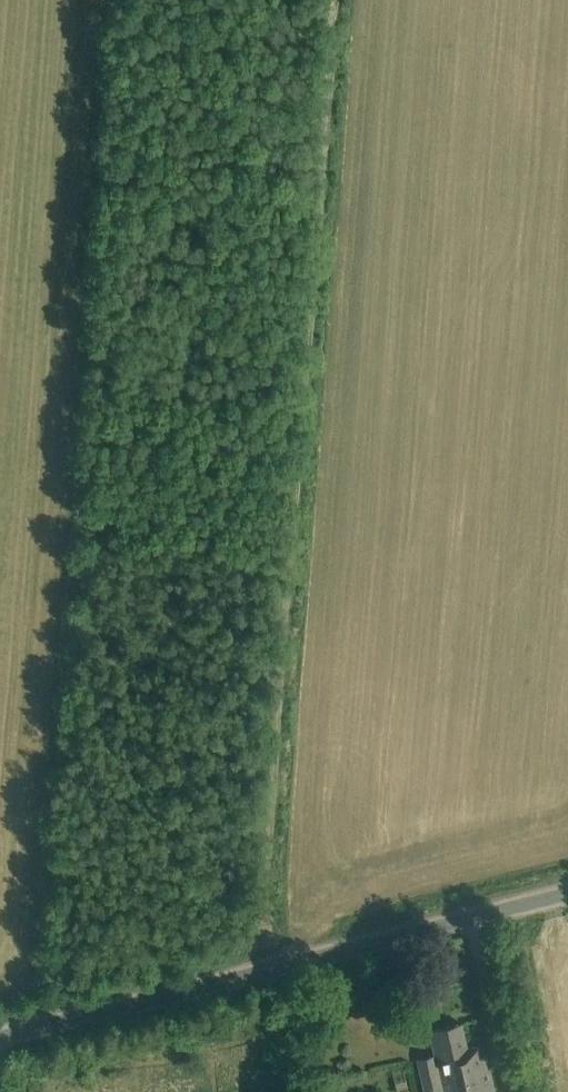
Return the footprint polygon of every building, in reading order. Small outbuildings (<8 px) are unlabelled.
[(425,1091),(494,1091),(483,1045),(467,1049),(461,1024),(430,1031),(435,1056),(418,1060),(425,1091)]
